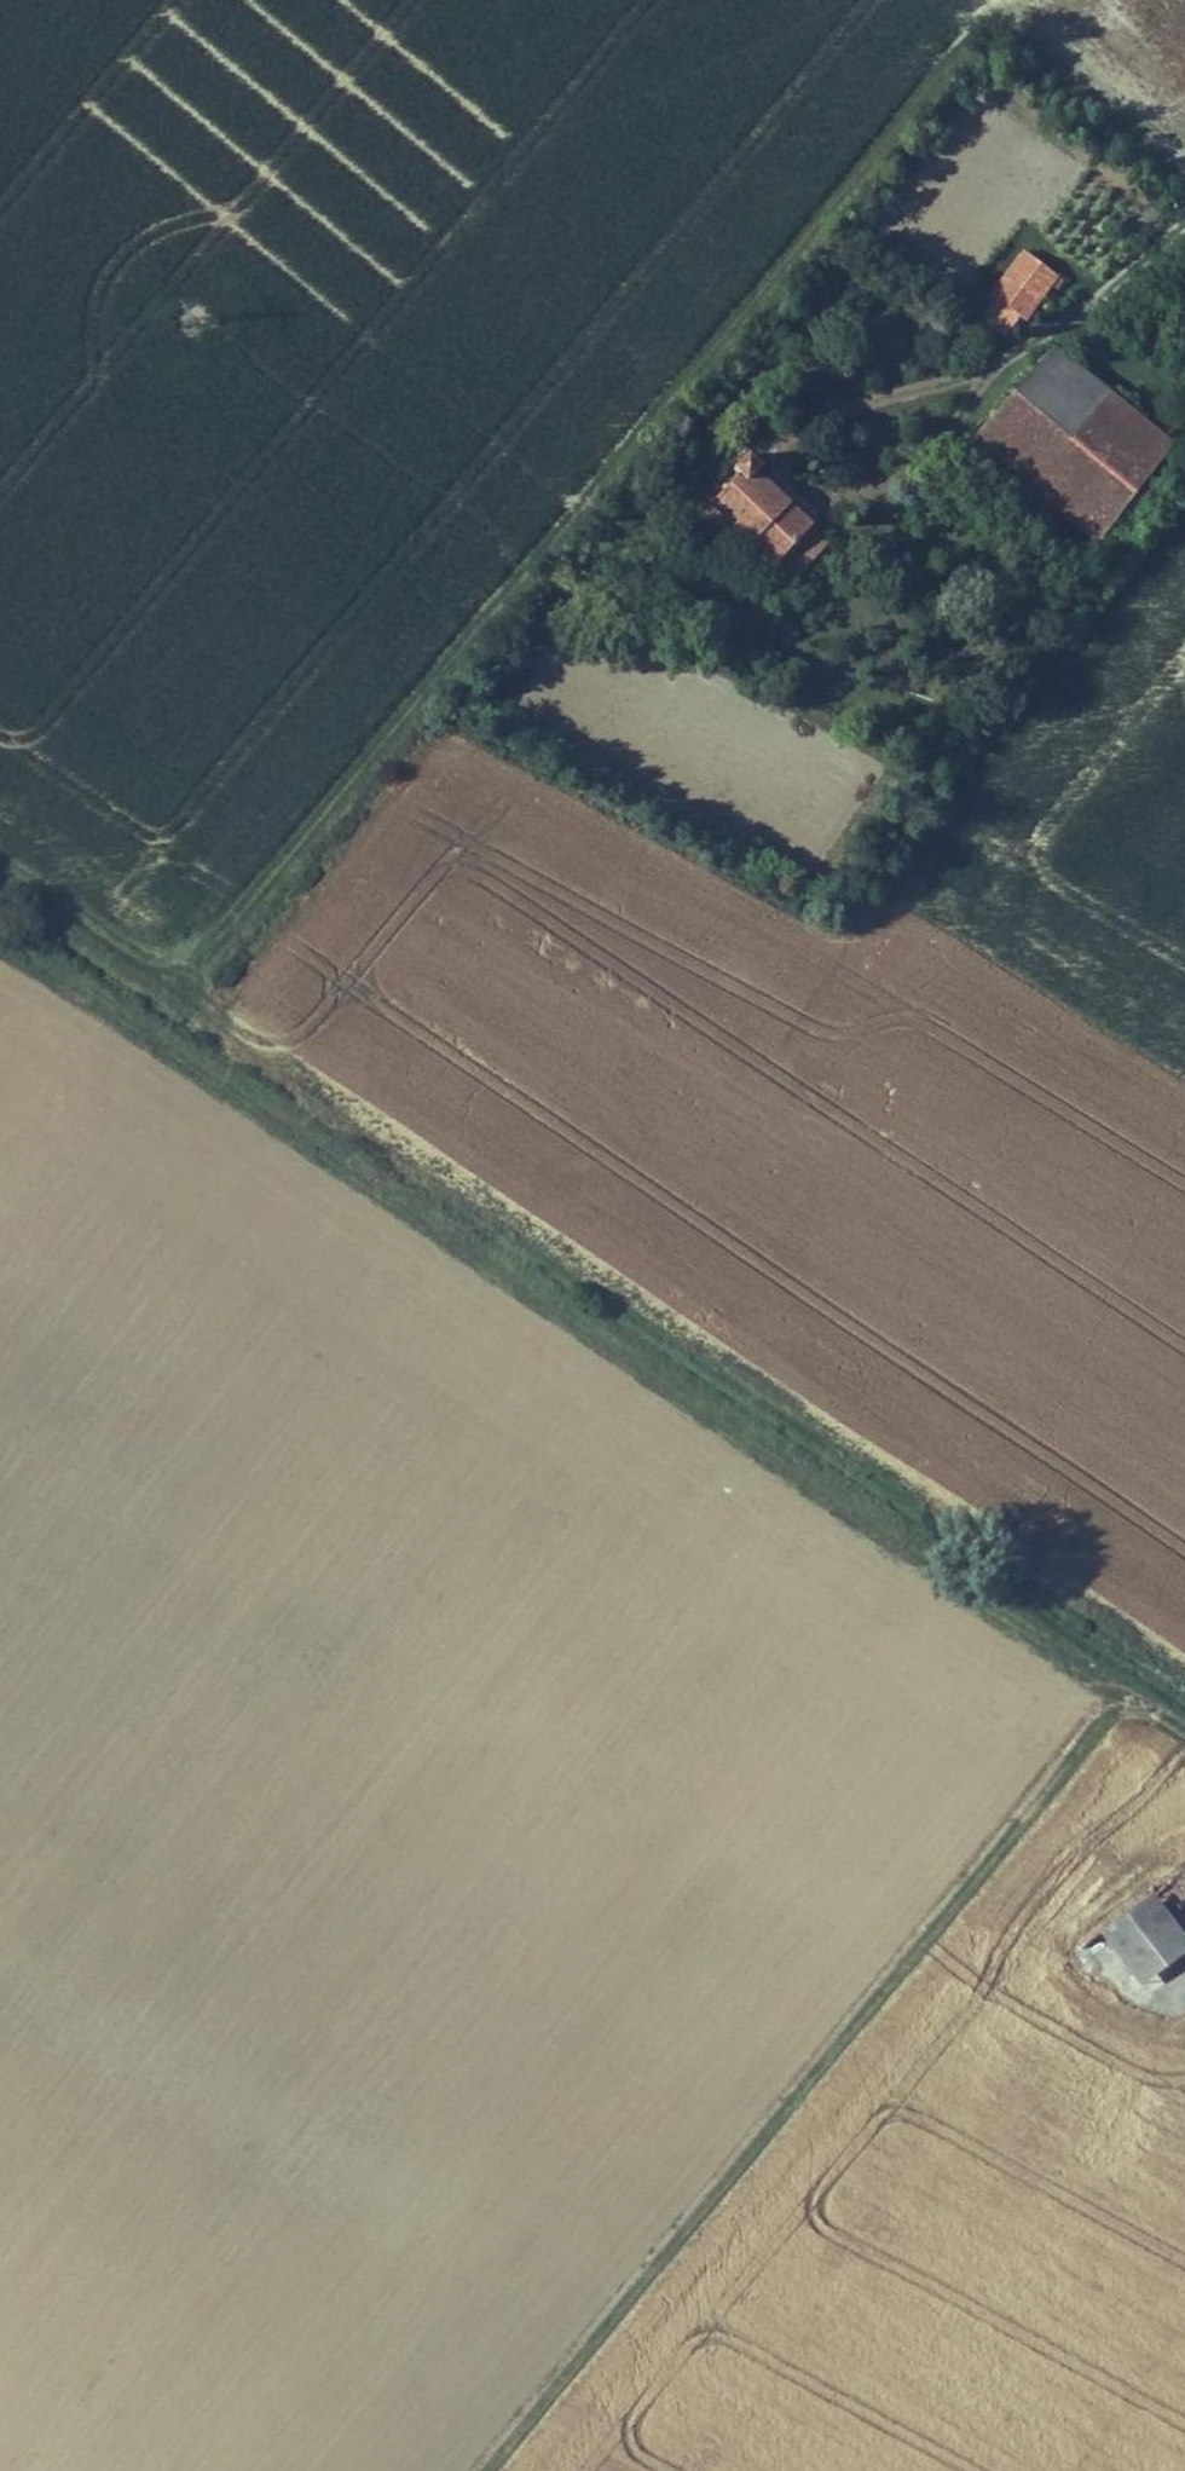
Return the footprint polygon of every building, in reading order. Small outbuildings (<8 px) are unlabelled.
[(1069,268),(1038,239),(997,283),(1020,305),(1047,274),(1057,282),(1069,268)] [(1111,376),(1057,333),(977,430),(1030,473),(1111,376)] [(1111,376),(1030,473),(1090,522),(1170,425),(1111,376)] [(754,438),(709,472),(768,546),(802,521),(757,463),(769,454),(754,438)] [(1137,1914),(1084,1955),(1125,2006),(1174,1966),(1137,1914)]
